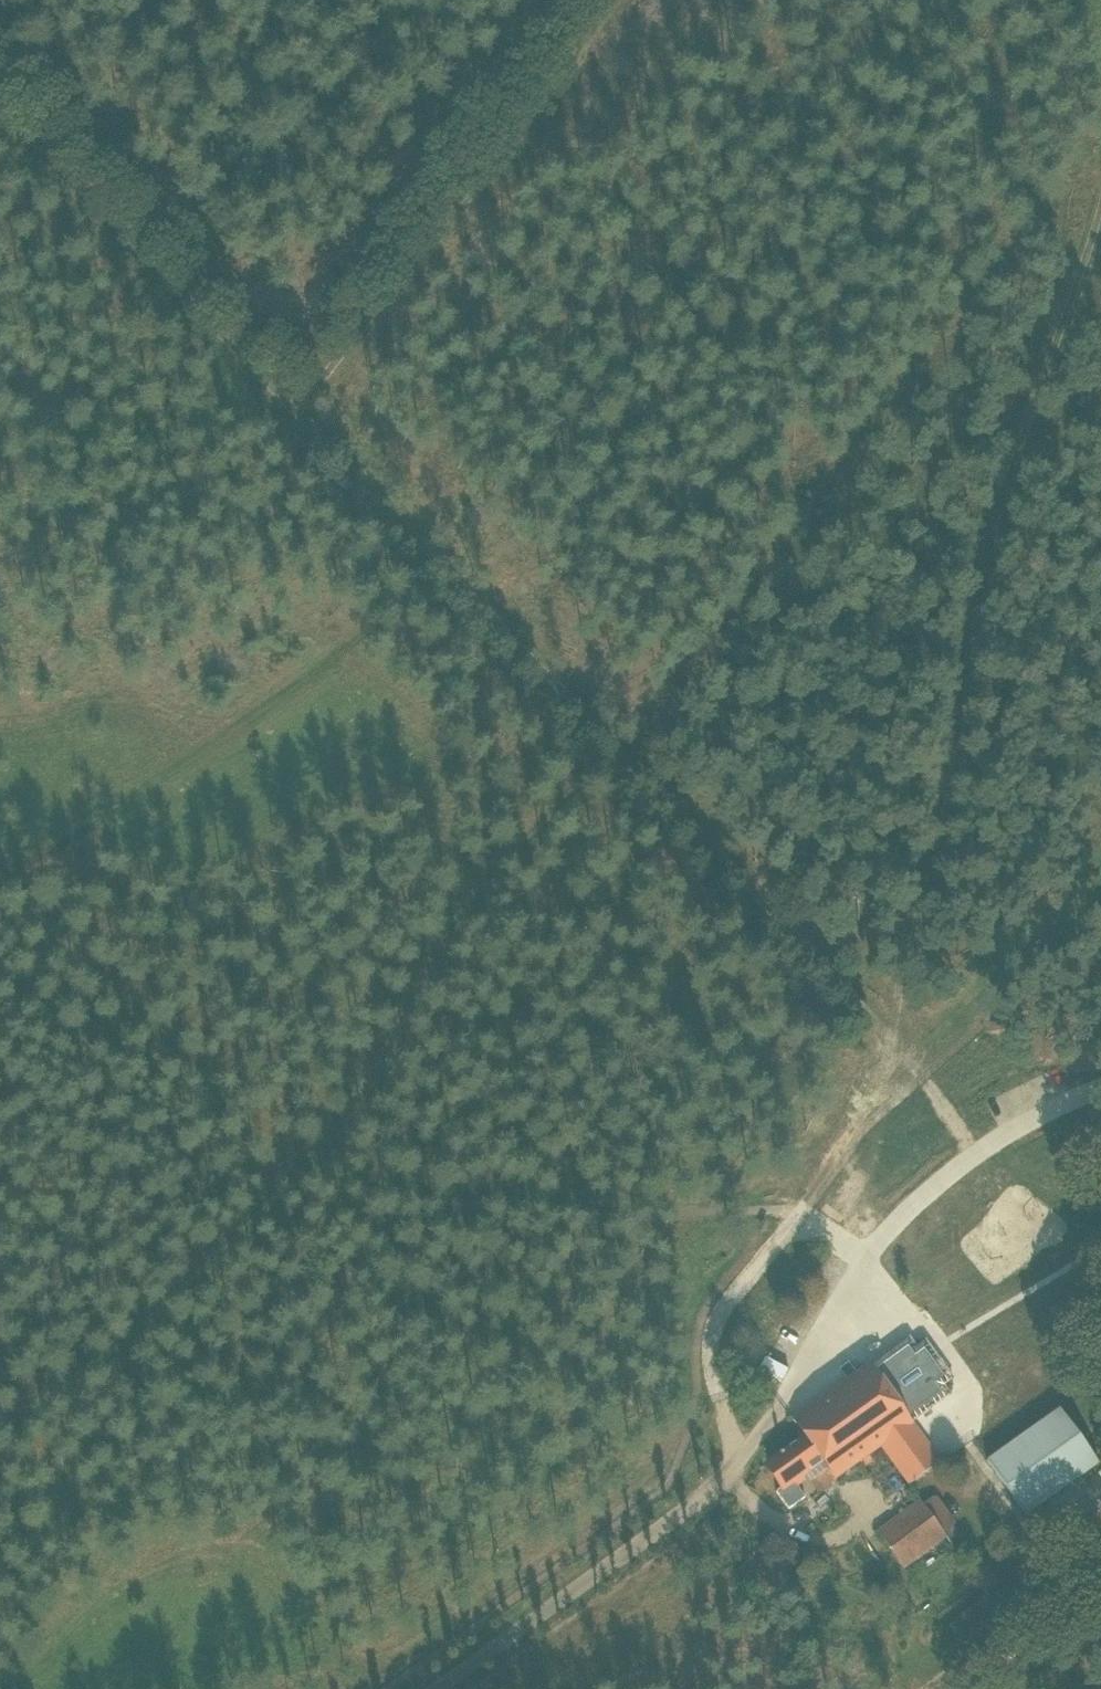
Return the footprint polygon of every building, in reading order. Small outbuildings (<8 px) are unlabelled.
[(792,1420),(806,1438),(931,1347),(925,1338),(915,1345),(908,1335),(870,1363),(869,1362),(810,1407),(792,1420)] [(953,1376),(931,1347),(806,1438),(768,1466),(784,1487),(777,1492),(789,1509),(805,1497),(793,1481),(822,1460),(835,1479),(881,1445),(909,1483),(941,1460),(912,1420),(950,1392),(943,1383),(953,1376)] [(1027,1516),(1100,1464),(1060,1408),(987,1460),(1027,1516)] [(903,1569),(946,1538),(919,1501),(876,1532),(903,1569)]
